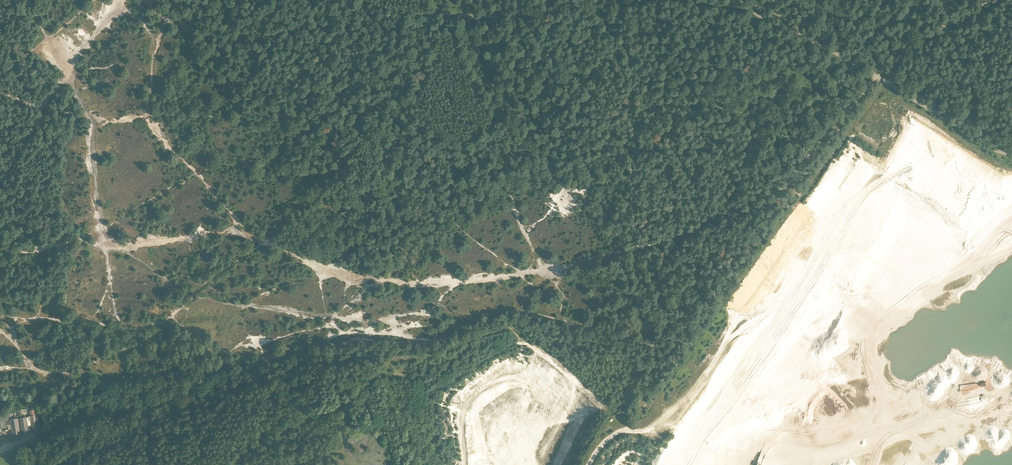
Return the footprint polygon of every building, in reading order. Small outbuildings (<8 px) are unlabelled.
[(29,434),(25,417),(17,419),(21,436),(29,434)]
